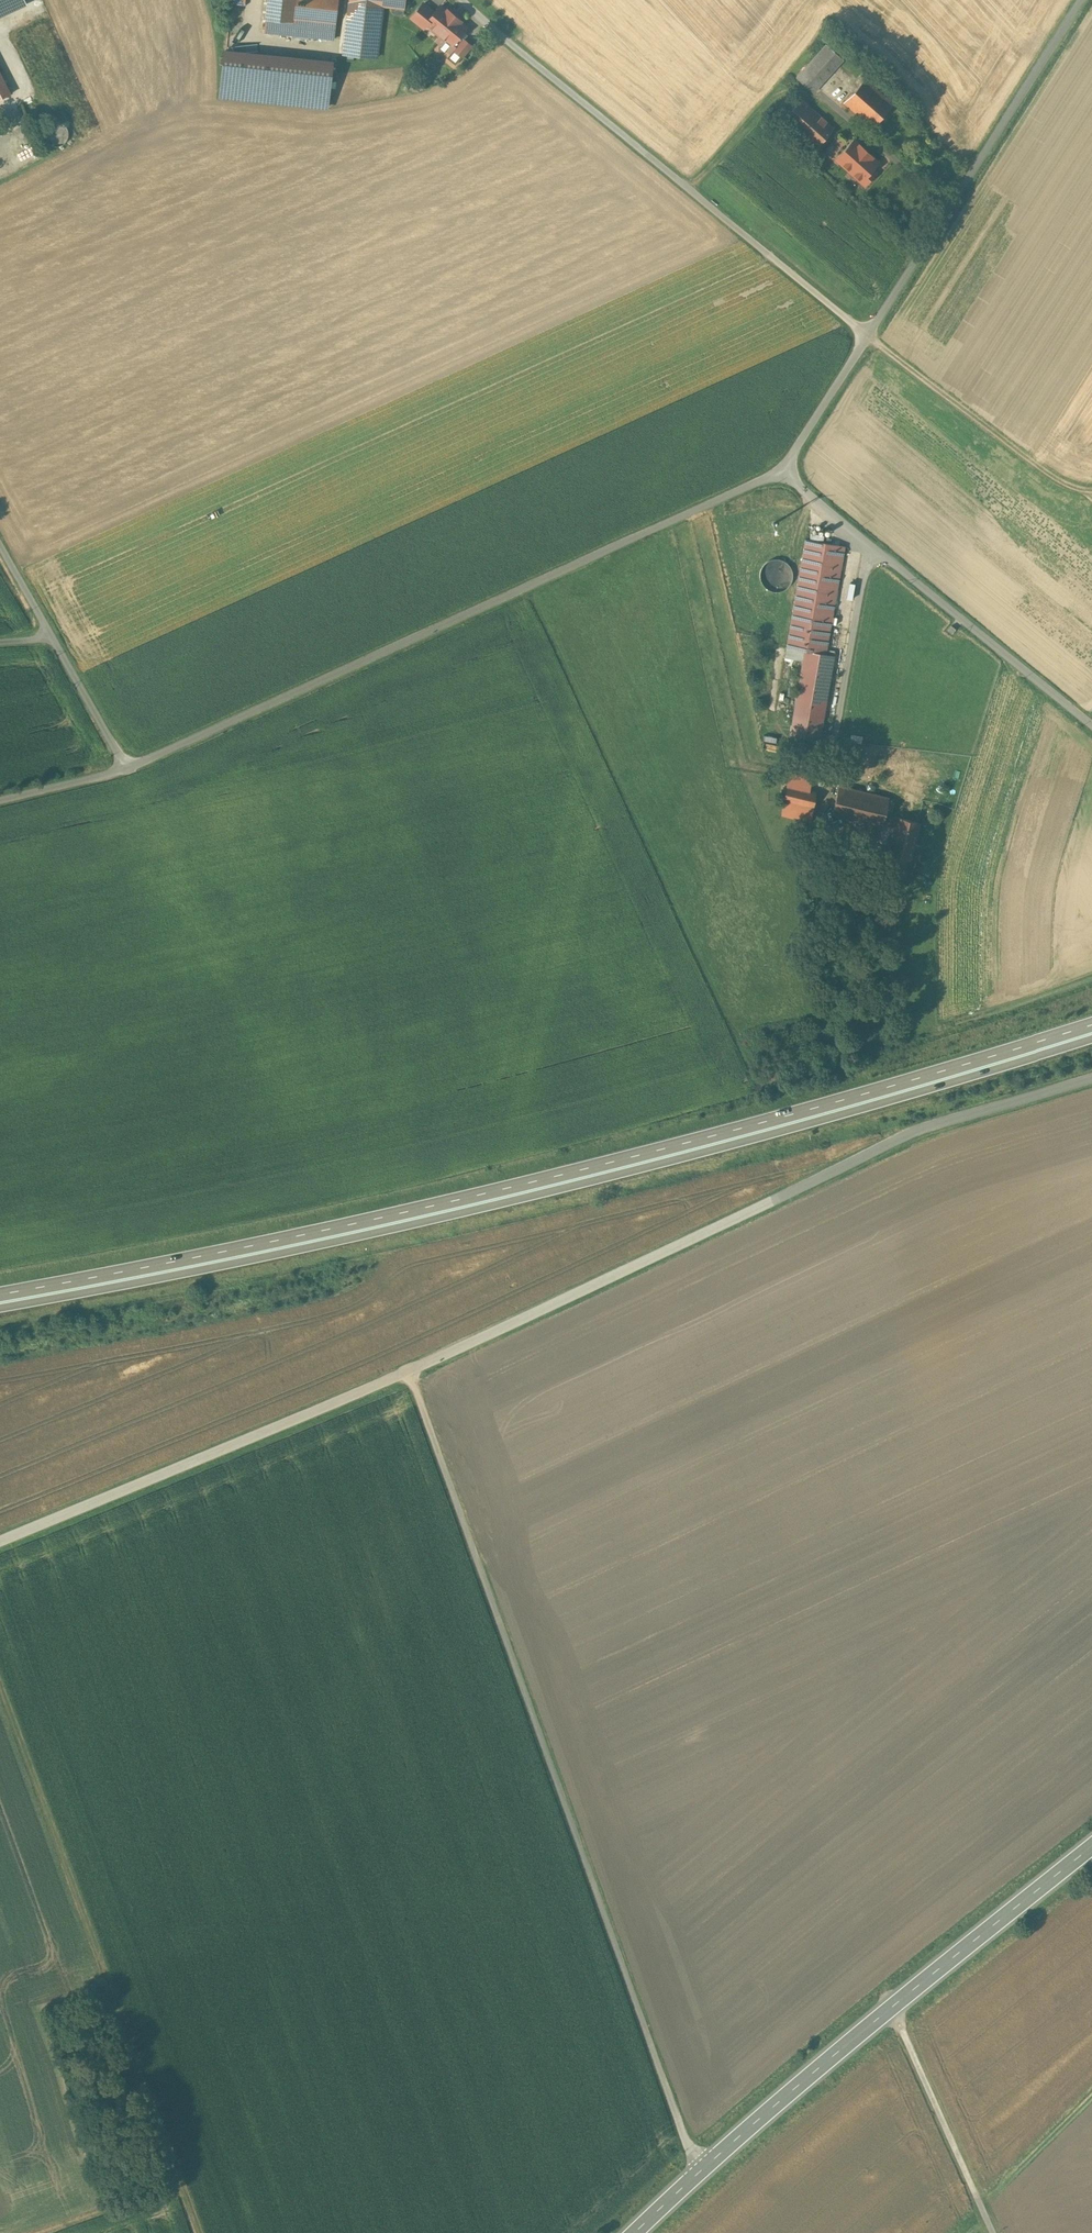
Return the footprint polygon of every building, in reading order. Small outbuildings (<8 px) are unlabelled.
[(25,3),(24,0),(0,0),(0,15),(25,3)] [(264,31),(334,38),(338,0),(268,0),(264,31)] [(382,5),(348,1),(343,53),(377,57),(382,5)] [(426,22),(435,12),(424,2),(411,17),(423,27),(427,23),(426,22)] [(446,10),(440,5),(435,12),(426,22),(427,23),(432,27),(430,29),(440,37),(441,35),(452,43),(466,27),(460,22),(461,20),(447,9),(446,10)] [(471,45),(462,38),(454,49),(462,56),(471,45)] [(826,44),(796,76),(813,91),(843,59),(826,44)] [(333,61),(223,49),(218,98),(328,110),(333,61)] [(10,93),(0,72),(0,98),(10,93)] [(892,104),(864,79),(844,101),(872,126),(892,104)] [(833,127),(801,98),(779,123),(811,152),(833,127)] [(69,130),(61,119),(47,129),(55,140),(69,130)] [(859,145),(853,140),(838,157),(843,161),(842,163),(865,184),(873,175),(869,172),(878,162),(872,157),(872,156),(859,144),(859,145)] [(844,546),(805,539),(786,647),(804,650),(789,733),(819,739),(834,655),(825,653),(844,546)] [(760,576),(762,583),(767,588),(774,591),(781,590),(787,587),(792,581),(793,574),(791,567),(786,561),(779,559),(772,559),(766,562),(761,568),(760,576)] [(955,628),(951,625),(947,630),(951,633),(955,628)] [(795,782),(786,780),(783,805),(803,807),(807,783),(795,782)] [(850,787),(838,784),(831,813),(844,817),(844,816),(881,826),(882,824),(884,814),(888,797),(850,788),(850,787)] [(898,817),(884,814),(882,824),(894,827),(893,833),(894,833),(891,842),(912,848),(919,822),(898,816),(898,817)] [(912,848),(891,842),(889,852),(909,858),(912,848)]
